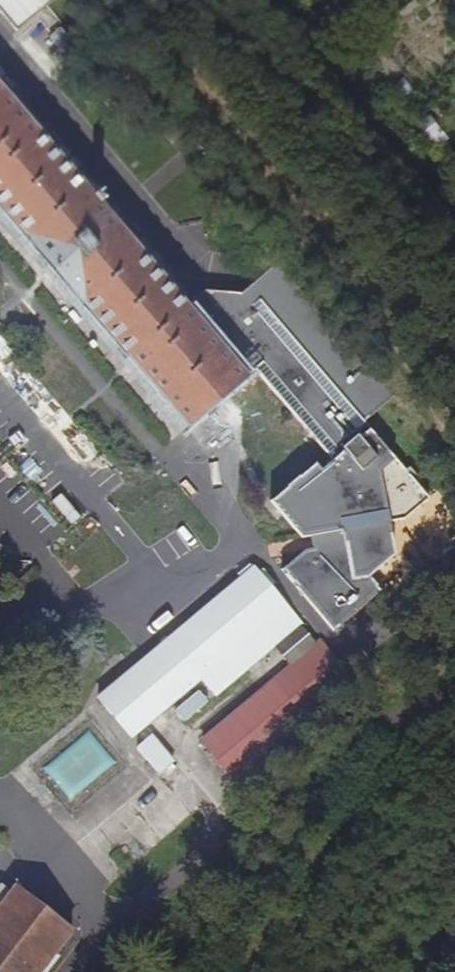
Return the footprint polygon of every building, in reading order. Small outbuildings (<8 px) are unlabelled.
[(17,36),(59,0),(0,0),(0,16),(17,36)] [(201,292),(183,307),(96,205),(99,202),(92,194),(88,196),(0,93),(0,209),(21,233),(20,238),(78,305),(81,303),(184,425),(250,369),(326,455),(314,465),(309,460),(265,499),(296,535),(306,533),(312,546),(281,574),(333,635),(380,594),(370,582),(394,559),(387,524),(403,521),(427,500),(364,425),(393,399),(277,266),(254,287),(241,298),(201,292)] [(215,701),(274,652),(299,631),(301,628),(255,575),(100,702),(132,741),(201,683),(215,701)] [(299,631),(274,652),(291,671),(316,650),(299,631)] [(316,650),(291,671),(198,749),(230,785),(350,683),(319,647),(316,650)] [(159,774),(175,760),(153,733),(136,747),(159,774)] [(70,933),(15,891),(10,897),(0,891),(0,971),(40,971),(70,933)]
